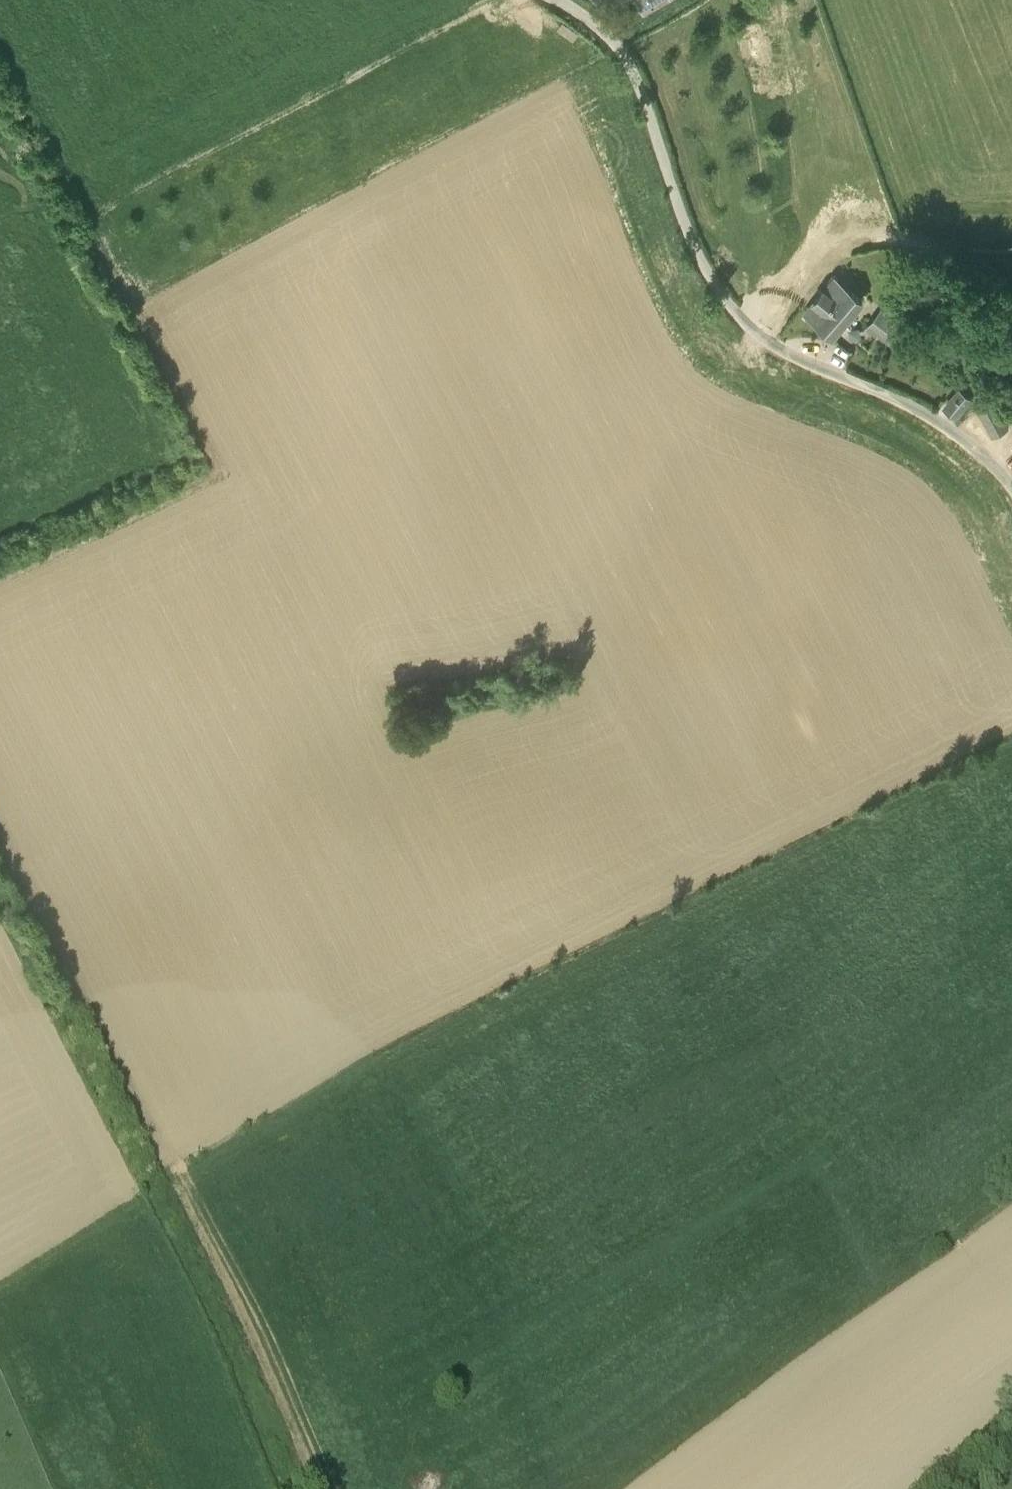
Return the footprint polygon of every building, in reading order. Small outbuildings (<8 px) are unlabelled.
[(603,9),(613,0),(595,0),(603,9)] [(637,4),(642,13),(659,3),(657,0),(644,0),(637,4)] [(623,17),(613,8),(613,7),(612,6),(606,12),(617,24),(623,17)] [(832,335),(859,302),(833,280),(826,289),(824,288),(810,306),(809,305),(808,306),(809,307),(804,312),(825,329),(824,330),(825,331),(826,330),(832,335)] [(908,329),(881,306),(863,327),(876,338),(878,336),(892,348),(908,329)] [(992,435),(1008,427),(994,400),(978,408),(992,435)]
